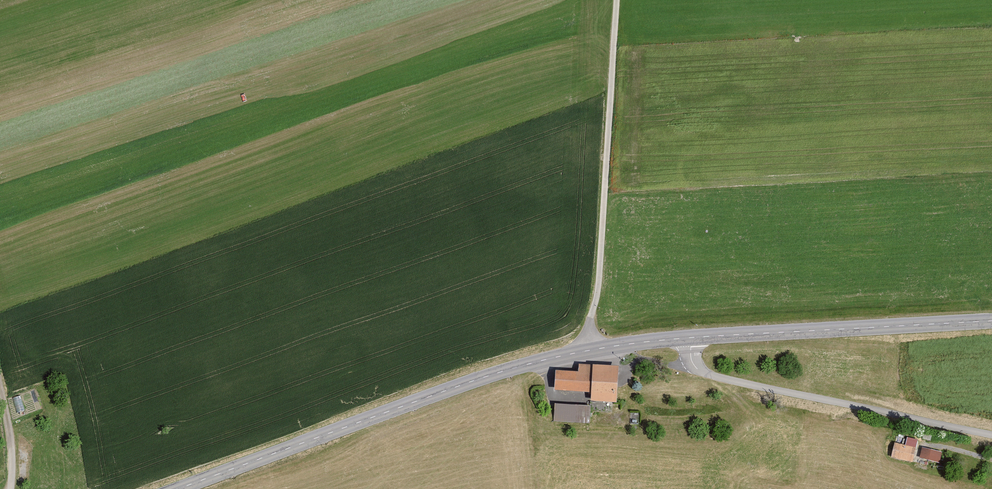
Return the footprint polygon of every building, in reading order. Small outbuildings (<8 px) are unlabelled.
[(617,404),(619,368),(579,366),(578,374),(555,372),(554,392),(592,395),(592,403),(617,404)] [(588,426),(589,409),(554,407),(553,424),(588,426)] [(917,451),(895,444),(891,459),(913,465),(917,451)] [(920,458),(940,464),(943,452),(923,447),(920,458)]
